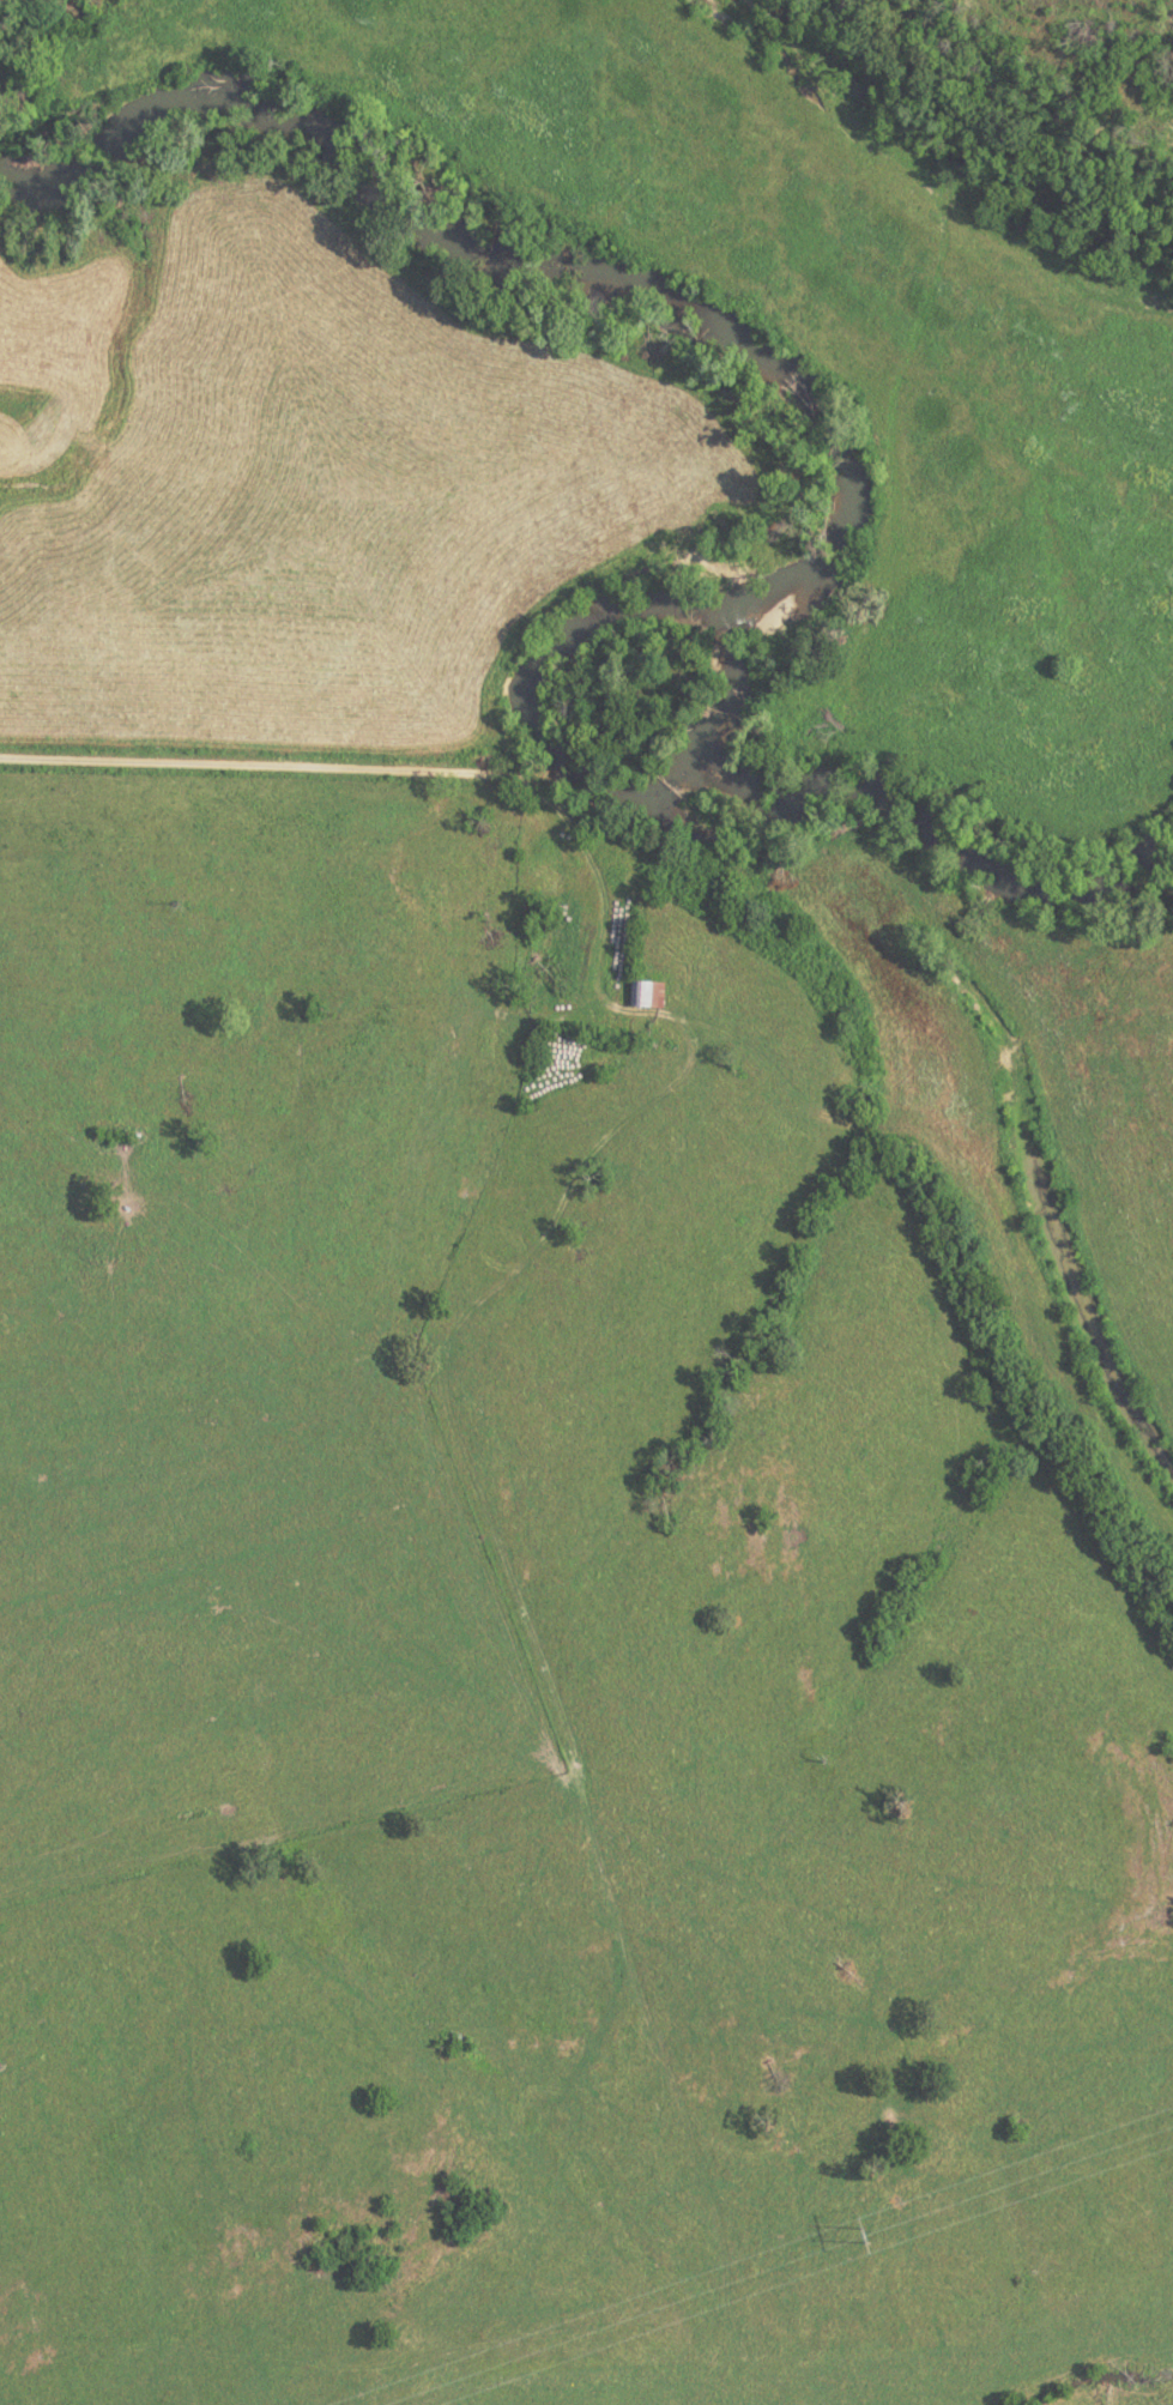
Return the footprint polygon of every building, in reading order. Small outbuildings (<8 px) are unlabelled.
[(625,980),(625,1007),(660,1008),(661,982),(625,980)]
